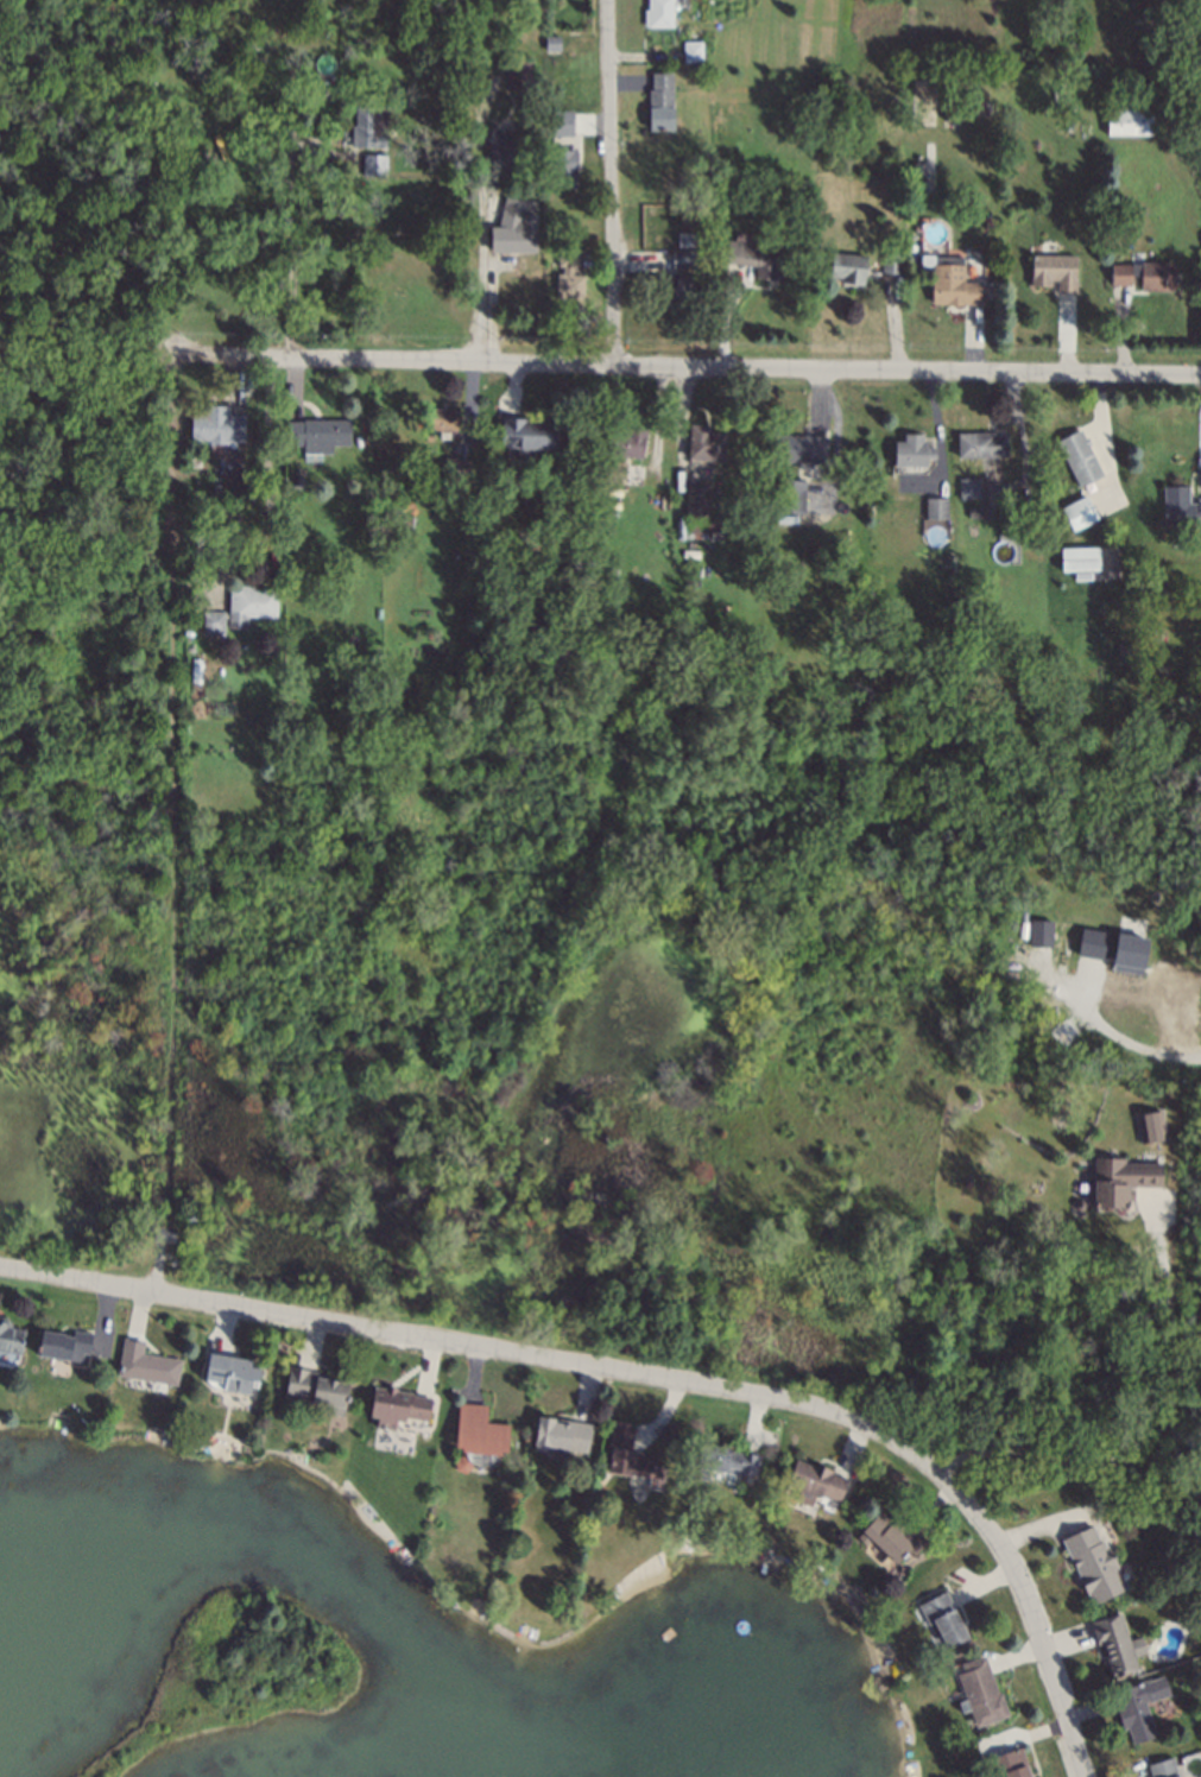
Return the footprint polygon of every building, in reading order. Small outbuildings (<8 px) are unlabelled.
[(646,5),(646,0),(668,0),(668,23),(639,23),(638,5),(646,5)] [(679,58),(679,39),(695,38),(695,58),(679,58)] [(505,91),(506,61),(533,61),(532,91),(505,91)] [(350,87),(349,72),(372,72),(373,86),(350,87)] [(650,129),(651,72),(675,74),(674,129),(650,129)] [(380,144),(346,143),(346,122),(352,122),(352,103),(364,102),(380,105),(380,144)] [(938,118),(938,103),(952,102),(953,118),(938,118)] [(1102,132),(1102,106),(1149,106),(1149,131),(1102,132)] [(548,137),(548,116),(567,116),(567,137),(548,137)] [(506,172),(481,156),(491,141),(482,137),(492,122),(524,145),(506,172)] [(570,184),(544,184),(545,145),(570,145),(570,184)] [(361,172),(361,153),(380,153),(380,172),(361,172)] [(489,213),(481,211),(485,195),(493,197),(489,213)] [(530,252),(487,249),(488,223),(493,223),(502,200),(520,200),(519,223),(532,223),(530,252)] [(1113,230),(1112,220),(1123,219),(1124,229),(1113,230)] [(689,244),(675,244),(675,242),(674,229),(689,229),(689,244)] [(784,274),(750,271),(750,261),(733,260),(735,240),(786,245),(784,274)] [(675,244),(689,244),(690,263),(668,263),(668,244),(675,244)] [(579,295),(549,292),(550,268),(558,270),(558,263),(554,263),(555,246),(575,247),(575,261),(570,261),(569,270),(580,271),(579,295)] [(1028,279),(1028,249),(1072,251),(1070,284),(1053,283),(1054,274),(1045,273),(1045,279),(1028,279)] [(860,282),(836,280),(837,271),(827,270),(828,251),(861,253),(860,282)] [(895,268),(879,268),(880,251),(896,252),(895,268)] [(1134,286),(1134,271),(1124,271),(1124,280),(1108,280),(1108,255),(1169,255),(1170,285),(1134,286)] [(974,303),(928,301),(930,271),(960,273),(960,280),(975,280),(974,303)] [(671,293),(670,274),(690,273),(691,292),(671,293)] [(187,409),(200,410),(201,400),(222,401),(222,410),(238,411),(238,434),(187,432),(187,409)] [(454,424),(425,423),(426,403),(455,405),(454,424)] [(301,449),(301,439),(282,439),(282,415),(347,415),(347,442),(331,442),(331,449),(301,449)] [(719,455),(682,454),(682,417),(707,418),(707,431),(719,431),(719,455)] [(501,443),(501,418),(561,419),(560,431),(562,431),(562,456),(520,455),(520,443),(501,443)] [(638,451),(603,447),(606,428),(621,429),(622,422),(641,424),(638,451)] [(1000,450),(954,449),(955,428),(990,429),(990,435),(1001,435),(1000,450)] [(1075,489),(1051,442),(1075,430),(1099,476),(1075,489)] [(771,459),(771,431),(824,431),(824,459),(771,459)] [(890,459),(890,436),(929,437),(929,453),(923,453),(923,459),(890,459)] [(463,481),(438,479),(441,454),(466,456),(463,481)] [(620,478),(600,474),(602,459),(622,461),(620,478)] [(220,495),(220,470),(248,472),(247,497),(220,495)] [(287,482),(290,472),(301,475),(298,485),(287,482)] [(975,492),(956,492),(957,472),(975,472),(975,492)] [(773,508),(775,476),(801,478),(799,508),(773,508)] [(1196,494),(1200,494),(1200,520),(1197,520),(1197,524),(1182,524),(1182,521),(1162,520),(1162,482),(1187,483),(1187,499),(1196,500),(1196,494)] [(685,531),(687,485),(708,485),(707,531),(685,531)] [(1085,492),(1099,517),(1070,530),(1060,506),(1085,492)] [(923,517),(924,495),(944,497),(944,517),(923,517)] [(966,513),(965,501),(976,500),(978,512),(966,513)] [(999,518),(999,502),(1013,502),(1013,518),(999,518)] [(1055,568),(1055,544),(1100,545),(1099,569),(1055,568)] [(595,588),(582,582),(588,568),(601,575),(595,588)] [(271,609),(234,607),(235,584),(272,586),(271,609)] [(220,627),(201,626),(202,607),(221,608),(220,627)] [(1127,653),(1113,652),(1114,637),(1129,637),(1127,653)] [(365,676),(364,664),(374,663),(375,675),(365,676)] [(217,729),(217,716),(229,716),(230,728),(217,729)] [(220,747),(219,735),(230,734),(232,746),(220,747)] [(1052,920),(1029,920),(1029,947),(1052,947),(1052,920)] [(1110,932),(1081,928),(1077,956),(1106,960),(1110,932)] [(1140,959),(1107,955),(1110,931),(1143,935),(1140,959)] [(1133,1112),(1161,1108),(1164,1137),(1138,1140),(1133,1112)] [(1089,1202),(1089,1191),(1086,1191),(1083,1189),(1083,1180),(1086,1176),(1089,1176),(1091,1153),(1120,1155),(1120,1159),(1158,1161),(1157,1183),(1124,1183),(1123,1196),(1127,1199),(1127,1204),(1125,1207),(1120,1207),(1117,1204),(1117,1203),(1089,1202)] [(148,1238),(148,1223),(170,1223),(170,1239),(148,1238)] [(14,1348),(0,1346),(0,1317),(6,1318),(5,1323),(18,1326),(14,1348)] [(44,1329),(64,1335),(65,1326),(96,1332),(93,1342),(77,1340),(75,1362),(40,1355),(44,1329)] [(172,1381),(114,1370),(120,1335),(139,1339),(137,1348),(177,1357),(172,1381)] [(246,1391),(219,1387),(220,1378),(203,1376),(207,1349),(247,1355),(246,1362),(258,1365),(254,1385),(247,1384),(246,1391)] [(339,1411),(327,1409),(328,1400),(282,1392),(287,1364),(315,1370),(314,1374),(345,1379),(339,1411)] [(391,1425),(373,1422),(374,1412),(367,1411),(372,1383),(428,1393),(424,1417),(403,1414),(402,1418),(392,1417),(391,1425)] [(497,1453),(457,1448),(459,1442),(451,1442),(456,1398),(483,1402),(482,1417),(507,1421),(504,1448),(497,1448),(497,1453)] [(582,1447),(529,1440),(532,1412),(551,1415),(550,1417),(565,1419),(567,1417),(586,1419),(582,1447)] [(649,1473),(606,1467),(609,1443),(605,1442),(608,1424),(628,1428),(626,1447),(652,1450),(649,1473)] [(751,1469),(694,1463),(696,1440),(753,1446),(751,1469)] [(454,1467),(453,1457),(460,1452),(467,1454),(469,1463),(463,1469),(454,1467)] [(837,1494),(785,1474),(794,1453),(846,1474),(837,1494)] [(885,1558),(879,1552),(880,1551),(858,1526),(878,1507),(889,1518),(893,1514),(900,1522),(908,1516),(927,1537),(911,1552),(906,1548),(895,1558),(890,1555),(885,1558)] [(1093,1601),(1086,1588),(1081,1591),(1072,1572),(1076,1569),(1060,1537),(1089,1523),(1096,1538),(1100,1536),(1102,1542),(1107,1539),(1115,1560),(1113,1561),(1125,1585),(1093,1601)] [(944,1644),(930,1617),(924,1620),(915,1602),(942,1587),(966,1632),(944,1644)] [(1110,1671),(1098,1637),(1094,1638),(1087,1617),(1117,1607),(1136,1663),(1110,1671)] [(971,1724),(955,1671),(963,1669),(961,1661),(982,1655),(991,1686),(1000,1683),(1009,1713),(971,1724)] [(1131,1740),(1124,1722),(1119,1724),(1112,1702),(1117,1700),(1112,1688),(1142,1677),(1148,1694),(1143,1695),(1156,1731),(1131,1740)] [(1022,1745),(1031,1776),(1005,1776),(1003,1770),(994,1772),(990,1753),(1022,1745)] [(1168,1754),(1176,1776),(1151,1776),(1145,1763),(1168,1754)]
